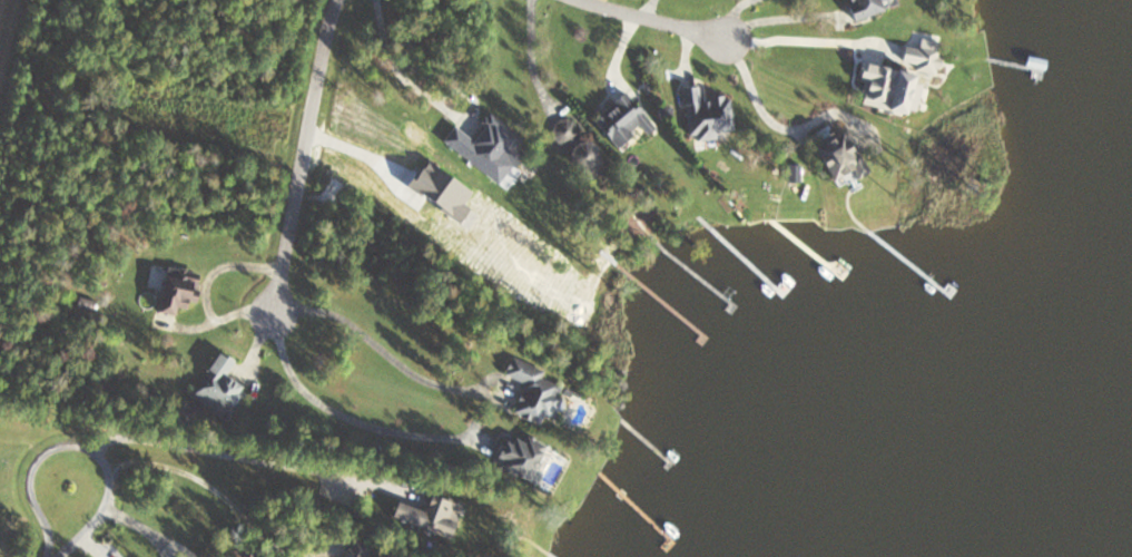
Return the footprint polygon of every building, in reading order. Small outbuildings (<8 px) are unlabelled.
[(878,0),(844,0),(849,20),(881,12),(878,0)] [(852,103),(903,115),(912,75),(861,63),(852,103)] [(693,140),(733,135),(727,94),(699,98),(698,86),(686,87),(693,140)] [(615,149),(647,123),(623,91),(590,117),(615,149)] [(511,163),(503,158),(518,137),(489,116),(472,140),(451,125),(439,143),(497,183),(511,163)] [(554,130),(561,142),(575,134),(568,122),(554,130)] [(841,130),(810,146),(832,189),(863,173),(841,130)] [(178,306),(186,309),(196,280),(169,271),(155,312),(174,318),(178,306)] [(234,360),(214,349),(187,398),(228,421),(246,390),(223,378),(234,360)] [(543,371),(509,356),(501,375),(520,383),(508,411),(541,425),(558,387),(539,378),(543,371)] [(489,459),(526,480),(545,446),(526,435),(522,442),(504,432),(489,459)] [(461,509),(431,493),(417,521),(447,537),(461,509)]
